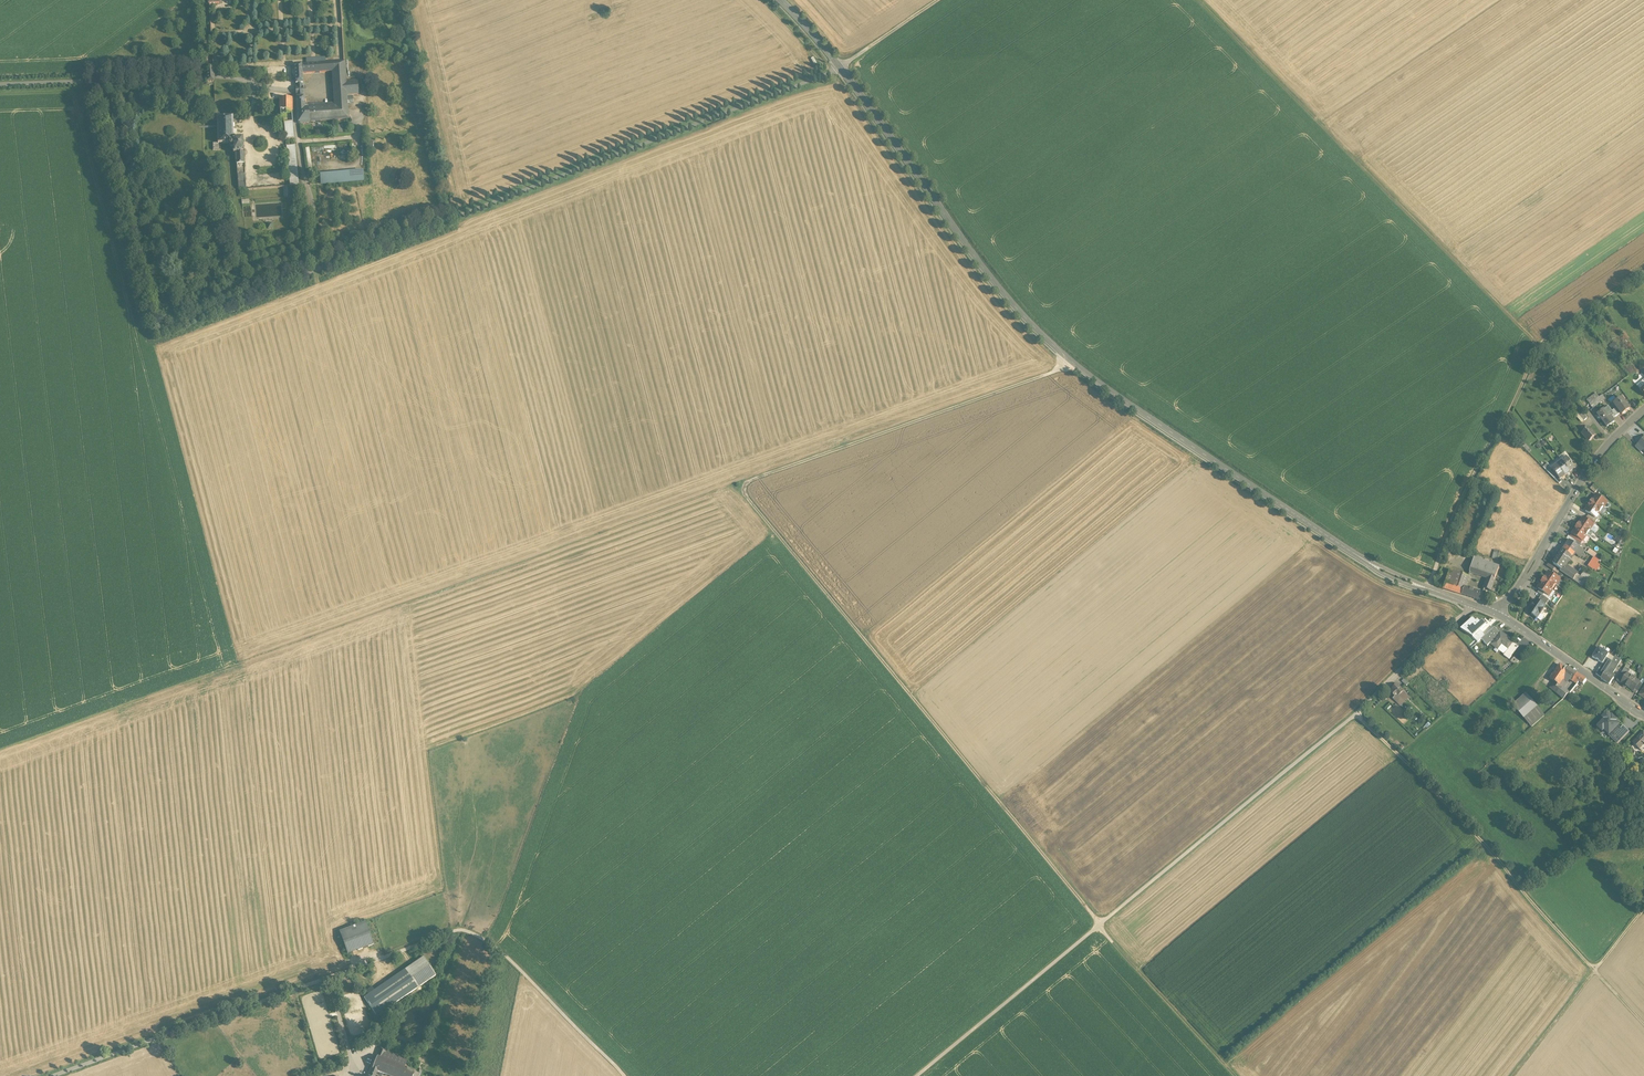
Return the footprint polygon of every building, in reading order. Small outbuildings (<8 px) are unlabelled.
[(211,59),(207,59),(208,67),(206,67),(206,75),(214,75),(213,58),(211,58),(211,59)] [(335,107),(308,109),(309,122),(348,119),(346,95),(358,94),(357,82),(345,83),(345,78),(344,67),(344,63),(294,66),(296,88),(296,89),(303,88),(302,88),(301,73),(333,71),(335,107)] [(214,75),(206,75),(206,78),(206,83),(214,82),(214,78),(214,75)] [(303,94),(296,94),(296,95),(298,123),(309,122),(308,109),(304,109),(303,94)] [(292,99),(280,99),(280,118),(286,118),(285,113),(292,113),(292,99)] [(232,117),(219,117),(218,119),(218,142),(225,142),(230,142),(229,144),(230,145),(233,147),(233,153),(236,153),(238,180),(245,179),(242,138),(233,139),(232,117)] [(293,122),(284,123),(286,139),(295,138),(293,122)] [(296,146),(287,147),(290,186),(299,185),(296,146)] [(319,175),(320,184),(363,181),(362,171),(319,175)] [(245,179),(238,180),(238,190),(246,190),(245,179)] [(1596,394),(1587,401),(1590,405),(1599,397),(1596,394)] [(1599,397),(1590,405),(1593,409),(1602,402),(1599,397)] [(1622,398),(1614,404),(1617,408),(1620,413),(1622,415),(1630,409),(1622,398)] [(1611,412),(1607,407),(1597,414),(1607,428),(1615,421),(1613,419),(1615,417),(1611,412)] [(1577,414),(1575,415),(1582,423),(1587,418),(1581,411),(1577,414)] [(1585,431),(1582,434),(1589,442),(1596,436),(1589,428),(1587,429),(1585,431)] [(1571,463),(1567,458),(1562,462),(1570,472),(1575,469),(1571,463)] [(1570,472),(1562,462),(1557,466),(1565,476),(1570,472)] [(1547,463),(1543,468),(1554,479),(1557,476),(1552,469),(1547,463)] [(1565,476),(1557,466),(1552,469),(1557,476),(1560,480),(1565,476)] [(1607,502),(1597,495),(1594,499),(1593,498),(1592,500),(1603,507),(1607,502)] [(1603,507),(1592,500),(1588,505),(1599,513),(1603,507)] [(1599,513),(1588,505),(1587,507),(1588,508),(1585,512),(1589,514),(1596,518),(1599,513)] [(1596,518),(1589,514),(1587,517),(1596,522),(1597,520),(1596,518)] [(1596,522),(1587,517),(1585,520),(1594,525),(1596,522)] [(1585,520),(1583,518),(1581,522),(1580,521),(1579,523),(1590,531),(1594,525),(1585,520)] [(1590,531),(1579,523),(1575,529),(1586,536),(1590,531)] [(1586,536),(1575,529),(1574,531),(1575,531),(1572,535),(1573,535),(1582,542),(1586,536)] [(1582,542),(1573,535),(1571,538),(1577,542),(1581,544),(1582,542)] [(1571,538),(1568,536),(1567,539),(1569,541),(1575,544),(1577,542),(1571,538)] [(1575,544),(1569,541),(1563,551),(1571,557),(1572,558),(1575,554),(1579,548),(1575,544)] [(1579,548),(1575,554),(1580,558),(1585,551),(1579,548)] [(1596,555),(1589,550),(1587,553),(1594,558),(1596,555)] [(1571,557),(1563,551),(1553,564),(1561,570),(1562,570),(1564,566),(1571,557)] [(1586,569),(1591,573),(1599,561),(1594,558),(1586,569)] [(1499,568),(1474,559),(1469,572),(1470,572),(1488,579),(1486,583),(1492,585),(1499,568)] [(1577,574),(1564,566),(1562,570),(1561,570),(1560,572),(1573,581),(1577,575),(1577,574)] [(1586,569),(1583,566),(1577,574),(1577,575),(1581,577),(1586,569)] [(1469,577),(1450,570),(1443,589),(1462,595),(1465,588),(1469,577)] [(1559,579),(1549,572),(1547,576),(1546,575),(1544,577),(1556,585),(1559,579)] [(1556,585),(1544,577),(1541,583),(1552,590),(1556,585)] [(1492,585),(1486,583),(1484,589),(1490,591),(1492,585)] [(1552,590),(1541,583),(1539,585),(1540,585),(1538,589),(1539,590),(1544,593),(1548,596),(1552,590)] [(1483,594),(1465,588),(1462,595),(1480,601),(1483,594)] [(1542,596),(1542,595),(1538,601),(1545,606),(1549,600),(1542,596)] [(1537,601),(1534,605),(1533,604),(1531,608),(1532,608),(1529,612),(1532,614),(1531,615),(1536,618),(1540,614),(1541,615),(1544,611),(1542,610),(1545,606),(1538,601),(1537,601)] [(1480,631),(1486,625),(1482,621),(1480,623),(1478,620),(1476,622),(1473,619),(1470,622),(1471,623),(1466,628),(1470,633),(1472,631),(1475,634),(1475,635),(1480,631)] [(1485,636),(1482,639),(1487,646),(1490,643),(1492,644),(1500,633),(1494,627),(1485,636)] [(1482,639),(1485,636),(1480,631),(1475,635),(1475,634),(1472,637),(1478,643),(1482,639)] [(1513,644),(1500,633),(1492,644),(1491,644),(1497,649),(1500,644),(1508,650),(1513,644)] [(1508,650),(1500,644),(1497,649),(1504,655),(1504,656),(1509,659),(1519,646),(1517,644),(1516,646),(1513,644),(1508,650)] [(1609,654),(1598,648),(1592,658),(1602,664),(1606,658),(1609,654)] [(1602,664),(1596,674),(1601,678),(1605,673),(1609,667),(1612,662),(1606,658),(1602,664)] [(1612,662),(1609,667),(1613,670),(1615,671),(1618,665),(1612,662)] [(1560,665),(1550,680),(1551,680),(1554,683),(1563,688),(1567,682),(1564,680),(1566,677),(1562,674),(1565,669),(1560,665)] [(1582,677),(1567,667),(1565,669),(1562,674),(1566,677),(1564,680),(1567,682),(1570,679),(1577,684),(1579,682),(1582,677)] [(1613,670),(1609,667),(1605,673),(1609,676),(1613,670)] [(1625,667),(1617,680),(1621,683),(1628,674),(1630,671),(1625,667)] [(1609,676),(1605,673),(1601,678),(1601,679),(1609,685),(1613,679),(1609,676)] [(1638,681),(1628,674),(1621,683),(1632,691),(1638,681)] [(1563,688),(1554,683),(1553,684),(1550,688),(1563,699),(1564,699),(1569,693),(1563,688)] [(1640,683),(1633,692),(1636,694),(1642,684),(1640,683)] [(1407,694),(1397,684),(1392,689),(1390,691),(1395,697),(1399,701),(1407,694)] [(1407,694),(1399,701),(1402,704),(1405,702),(1403,700),(1408,696),(1407,694)] [(1536,707),(1525,694),(1513,705),(1524,718),(1536,707)] [(1399,701),(1395,697),(1393,699),(1400,706),(1402,704),(1399,701)] [(1604,730),(1609,735),(1618,726),(1618,725),(1615,722),(1616,721),(1611,715),(1609,717),(1606,714),(1603,718),(1605,720),(1598,727),(1602,731),(1604,730)] [(1618,726),(1609,735),(1618,743),(1629,732),(1623,726),(1620,728),(1618,726)] [(1643,732),(1632,743),(1640,750),(1643,746),(1643,732)] [(374,927),(342,938),(348,957),(380,946),(374,927)] [(423,957),(405,970),(417,988),(436,975),(423,957)] [(368,995),(364,998),(376,1016),(417,988),(405,970),(374,991),(368,995)] [(408,1059),(381,1048),(377,1056),(408,1068),(409,1066),(405,1064),(408,1059)] [(377,1071),(390,1075),(418,1075),(419,1073),(408,1068),(377,1056),(369,1075),(375,1075),(377,1071)]
